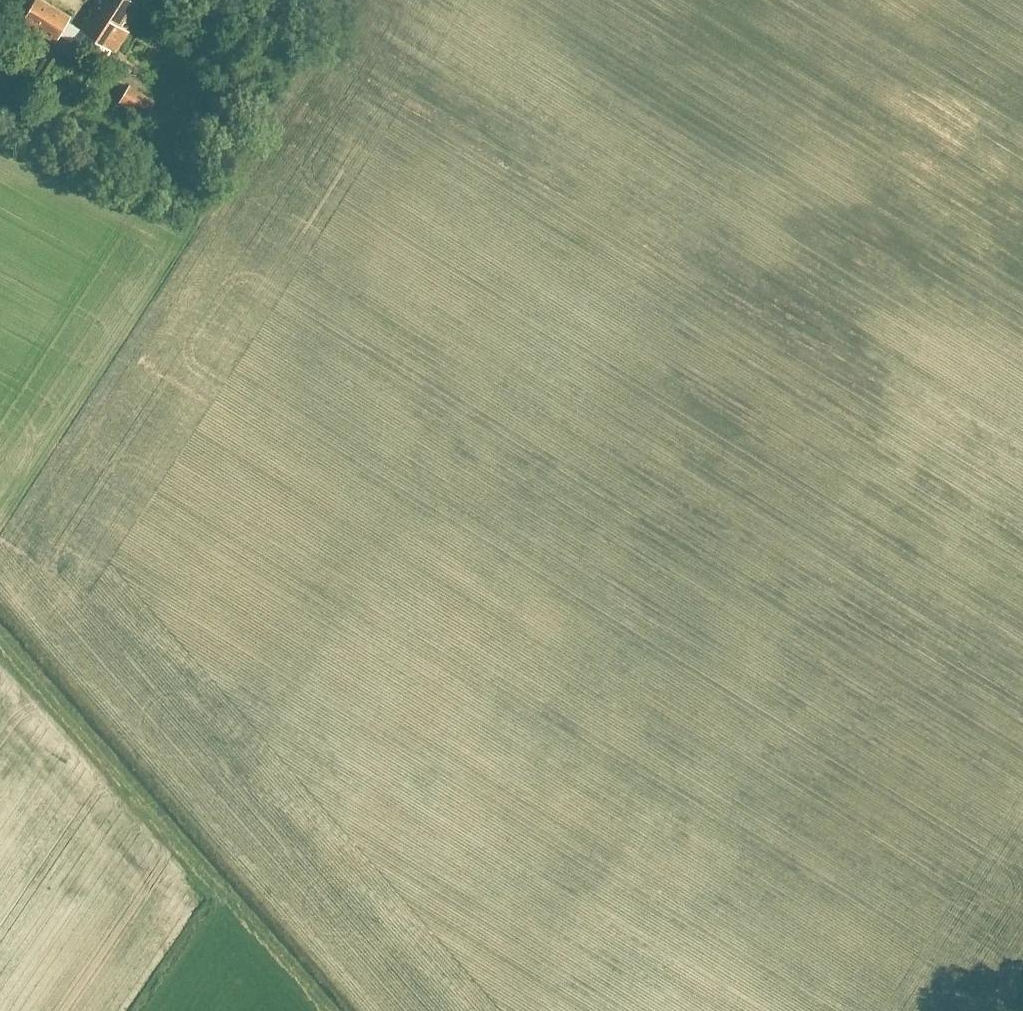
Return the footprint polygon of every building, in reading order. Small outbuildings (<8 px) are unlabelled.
[(70,18),(40,0),(35,0),(20,25),(54,45),(70,18)] [(75,45),(101,62),(108,50),(114,54),(128,33),(125,31),(140,8),(128,0),(97,0),(77,31),(82,34),(75,45)] [(32,53),(40,40),(31,35),(24,48),(32,53)] [(143,121),(153,103),(129,88),(118,106),(143,121)]
